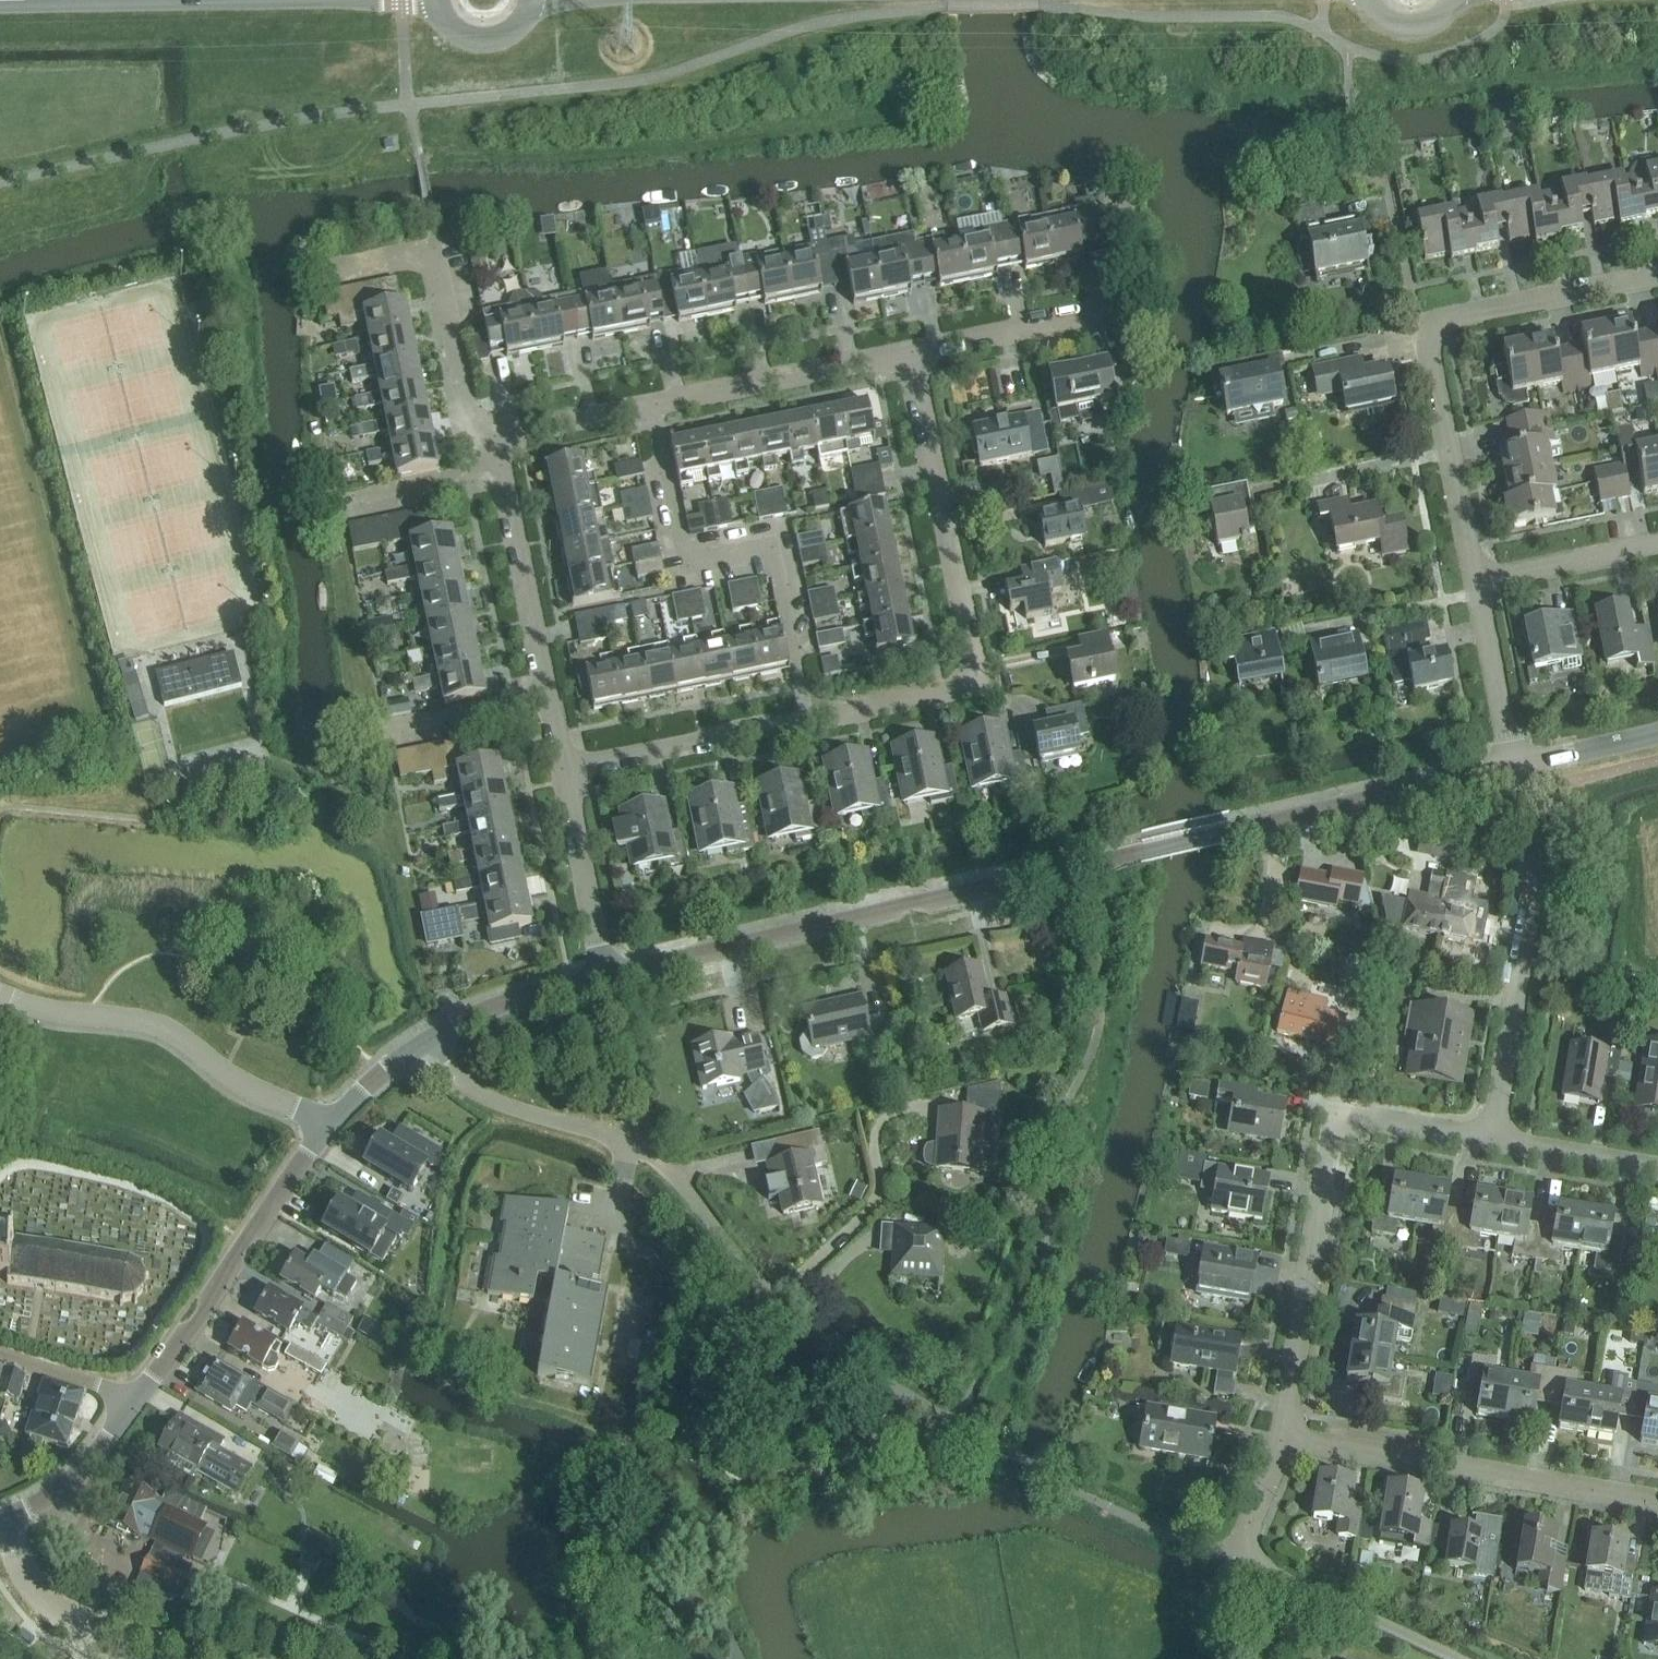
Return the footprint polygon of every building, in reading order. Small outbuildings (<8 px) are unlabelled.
[(1657,162),(1653,161),(1648,161),(1643,162),(1639,163),(1635,166),(1632,169),(1629,173),(1628,176),(1622,178),(1626,195),(1634,193),(1634,196),(1640,195),(1645,218),(1657,215),(1657,162)] [(1599,186),(1587,189),(1590,207),(1594,225),(1619,220),(1620,226),(1645,221),(1645,218),(1640,195),(1634,196),(1634,193),(1626,195),(1622,178),(1621,175),(1597,180),(1599,186)] [(1561,190),(1537,195),(1541,212),(1549,210),(1550,213),(1555,212),(1560,235),(1583,230),(1578,210),(1590,207),(1587,189),(1585,179),(1560,185),(1561,190)] [(1514,204),(1502,206),(1506,224),(1510,242),(1534,237),(1535,243),(1561,238),(1560,235),(1555,212),(1550,213),(1549,210),(1541,212),(1537,195),(1537,192),(1512,197),(1514,204)] [(1477,207),(1454,211),(1458,229),(1466,227),(1466,230),(1471,229),(1476,252),(1499,247),(1494,226),(1506,224),(1502,206),(1500,196),(1476,202),(1477,207)] [(1322,203),(1294,209),(1301,241),(1309,239),(1318,281),(1366,271),(1357,223),(1327,229),(1322,203)] [(1046,227),(1054,264),(1082,258),(1080,248),(1096,245),(1088,208),(1059,213),(1044,217),(1046,227)] [(1477,255),(1476,252),(1471,229),(1466,230),(1466,227),(1458,229),(1454,211),(1453,209),(1429,214),(1431,220),(1418,223),(1425,259),(1450,254),(1451,261),(1477,255)] [(656,210),(642,213),(645,227),(659,224),(656,210)] [(829,217),(823,219),(825,230),(832,229),(829,217)] [(1029,220),(1001,225),(1009,263),(1023,260),(1025,270),(1054,264),(1046,227),(1044,217),(1029,220)] [(824,231),(822,219),(813,221),(816,233),(824,231)] [(959,245),(967,282),(996,276),(994,266),(1009,263),(1001,225),(973,231),(976,241),(959,245)] [(943,237),(916,243),(923,279),(936,277),(939,288),(967,282),(959,245),(945,247),(943,237)] [(854,238),(827,243),(834,280),(848,277),(854,304),(883,298),(875,262),(859,265),(854,238)] [(834,280),(827,243),(784,252),(793,299),(821,293),(819,283),(834,280)] [(890,259),(875,262),(883,298),(911,293),(909,282),(923,279),(916,243),(887,249),(890,259)] [(695,260),(699,279),(706,316),(735,310),(733,300),(749,297),(742,260),(741,260),(740,251),(738,252),(737,246),(696,254),(698,260),(695,260)] [(793,299),(784,252),(742,260),(749,297),(762,295),(764,305),(793,299)] [(486,264),(472,267),(473,276),(488,273),(486,264)] [(568,295),(576,332),(590,329),(592,340),(622,333),(613,286),(611,287),(608,271),(580,277),(583,292),(568,295)] [(682,272),(654,278),(661,315),(676,312),(678,322),(706,316),(699,279),(684,282),(682,272)] [(613,286),(622,333),(650,328),(648,318),(661,315),(654,278),(627,283),(613,286)] [(385,281),(390,307),(400,304),(395,279),(385,281)] [(372,284),(377,309),(390,307),(385,281),(372,284)] [(364,312),(377,309),(372,284),(359,286),(364,312)] [(359,286),(347,289),(351,315),(364,312),(359,286)] [(576,332),(568,295),(543,300),(542,296),(534,291),(524,293),(535,351),(564,345),(562,335),(576,332)] [(535,351),(524,293),(514,295),(509,305),(510,307),(483,313),(490,350),(505,347),(507,357),(535,351)] [(405,303),(400,304),(390,307),(377,309),(364,312),(370,340),(411,332),(405,303)] [(339,317),(338,317),(340,329),(354,327),(351,315),(339,317)] [(1606,327),(1615,373),(1638,368),(1640,377),(1655,374),(1647,338),(1634,341),(1630,322),(1606,327)] [(1579,390),(1591,388),(1589,378),(1615,373),(1606,327),(1581,332),(1585,351),(1571,354),(1579,390)] [(411,332),(370,340),(375,366),(375,367),(417,359),(411,332)] [(1647,338),(1655,374),(1657,374),(1657,336),(1647,338)] [(1562,394),(1579,390),(1571,354),(1557,357),(1553,337),(1527,343),(1537,389),(1560,384),(1562,394)] [(347,356),(361,353),(359,342),(345,344),(347,356)] [(1502,348),(1509,379),(1496,382),(1500,398),(1512,406),(1528,403),(1526,391),(1537,389),(1527,343),(1502,348)] [(375,366),(364,368),(367,380),(378,378),(381,394),(381,395),(422,387),(417,359),(375,367),(375,366)] [(1227,416),(1282,404),(1275,370),(1263,372),(1260,359),(1212,369),(1215,383),(1220,382),(1227,416)] [(1344,412),(1393,402),(1386,368),(1361,373),(1359,360),(1313,369),(1318,391),(1340,387),(1344,412)] [(1058,410),(1058,411),(1061,423),(1077,416),(1082,424),(1099,412),(1101,401),(1113,399),(1106,364),(1050,375),(1058,410)] [(334,387),(319,391),(322,404),(337,401),(334,387)] [(381,394),(370,396),(372,408),(383,406),(386,421),(387,422),(428,414),(422,387),(381,395),(381,394)] [(370,396),(356,399),(359,411),(372,408),(370,396)] [(866,401),(838,407),(846,444),(848,454),(860,452),(858,441),(874,438),(874,441),(887,438),(883,422),(871,424),(866,401)] [(838,407),(810,413),(817,449),(820,460),(848,454),(846,444),(838,407)] [(1296,409),(1285,411),(1287,420),(1298,418),(1296,409)] [(1058,411),(1049,413),(1053,430),(1062,428),(1061,424),(1061,423),(1058,411)] [(1542,413),(1511,419),(1515,434),(1550,427),(1547,411),(1542,413)] [(810,413),(783,418),(791,454),(793,465),(804,463),(802,452),(817,449),(810,413)] [(386,421),(375,423),(378,436),(389,434),(392,450),(433,442),(428,414),(387,422),(386,421)] [(1029,454),(1046,450),(1038,414),(1019,417),(1020,422),(973,431),(981,467),(1029,457),(1029,454)] [(783,418),(756,424),(764,460),(766,471),(777,469),(774,458),(791,454),(783,418)] [(371,424),(362,426),(365,439),(378,436),(375,423),(371,424)] [(756,424),(727,429),(735,466),(737,476),(749,474),(747,463),(764,460),(756,424)] [(1615,429),(1619,451),(1622,465),(1623,465),(1636,462),(1643,494),(1657,491),(1657,437),(1633,442),(1630,426),(1615,429)] [(1553,441),(1550,427),(1515,434),(1517,448),(1500,451),(1505,476),(1550,467),(1545,442),(1553,441)] [(727,429),(699,435),(707,471),(709,482),(721,480),(719,469),(735,466),(727,429)] [(699,435),(671,441),(680,488),(693,485),(691,475),(707,471),(699,435)] [(392,450),(397,476),(439,468),(433,442),(392,450)] [(370,465),(383,462),(381,451),(368,454),(370,465)] [(1058,458),(1036,462),(1040,478),(1050,476),(1061,474),(1058,458)] [(544,466),(550,495),(597,486),(597,485),(595,472),(585,474),(581,459),(544,466)] [(645,477),(642,462),(616,468),(618,482),(645,477)] [(1278,465),(1266,468),(1268,477),(1280,474),(1278,465)] [(1622,465),(1608,468),(1614,499),(1629,496),(1623,465),(1622,465)] [(851,473),(854,487),(881,482),(878,467),(851,473)] [(1509,501),(1549,493),(1555,492),(1550,467),(1505,476),(1509,500),(1509,501)] [(1593,471),(1596,483),(1600,502),(1614,499),(1608,468),(1593,471)] [(854,487),(857,502),(884,496),(881,482),(854,487)] [(1078,511),(1113,504),(1109,485),(1059,496),(1062,513),(1039,517),(1045,547),(1084,539),(1078,511)] [(597,486),(550,495),(556,523),(593,515),(603,513),(600,500),(597,486)] [(1242,514),(1251,512),(1246,486),(1207,493),(1218,547),(1248,541),(1242,514)] [(624,509),(650,504),(647,489),(621,495),(624,509)] [(783,489),(770,492),(774,518),(789,515),(783,489)] [(774,518),(770,492),(756,494),(761,520),(774,518)] [(813,495),(816,510),(829,507),(826,492),(813,495)] [(1509,500),(1504,501),(1509,526),(1554,517),(1562,515),(1560,505),(1552,507),(1549,493),(1509,501),(1509,500)] [(727,500),(713,503),(718,529),(733,526),(727,500)] [(1337,551),(1380,543),(1383,556),(1406,552),(1400,522),(1379,527),(1375,508),(1348,514),(1346,501),(1319,506),(1322,521),(1331,519),(1337,551)] [(718,529),(713,503),(700,505),(705,532),(718,529)] [(653,518),(650,504),(624,509),(627,523),(653,518)] [(853,527),(856,542),(893,535),(887,505),(840,515),(843,529),(853,527)] [(422,511),(411,513),(416,539),(429,536),(424,510),(422,511)] [(411,513),(399,515),(404,541),(412,540),(416,539),(411,513)] [(399,515),(386,518),(391,544),(399,542),(404,541),(399,515)] [(556,523),(562,552),(609,542),(606,530),(596,532),(593,515),(556,523)] [(386,518),(374,520),(379,547),(385,545),(391,544),(386,518)] [(374,520),(361,523),(366,549),(379,547),(374,520)] [(361,523),(349,525),(354,552),(366,549),(361,523)] [(416,539),(412,540),(417,566),(417,568),(458,560),(452,532),(429,536),(416,539)] [(796,539),(799,553),(825,548),(822,534),(796,539)] [(859,556),(862,570),(899,563),(893,535),(856,542),(845,544),(848,559),(859,556)] [(562,552),(567,579),(614,570),(609,543),(609,542),(562,552)] [(635,566),(662,560),(658,545),(632,550),(635,566)] [(799,553),(802,568),(828,563),(825,548),(799,553)] [(405,568),(391,571),(394,583),(407,580),(419,577),(423,595),(463,587),(458,560),(417,568),(417,566),(405,568)] [(664,573),(662,560),(635,566),(638,579),(664,573)] [(864,584),(867,598),(905,591),(899,563),(862,570),(851,572),(854,586),(864,584)] [(1048,593),(1063,589),(1058,563),(1020,570),(1023,583),(1005,587),(1010,611),(1023,608),(1025,619),(1053,613),(1048,593)] [(620,597),(620,596),(618,586),(608,588),(605,573),(615,571),(614,570),(567,579),(573,606),(620,597)] [(757,580),(742,583),(748,609),(762,606),(757,580)] [(748,609),(742,583),(729,586),(734,612),(748,609)] [(463,587),(423,595),(428,622),(469,614),(463,587)] [(701,591),(687,594),(692,620),(706,617),(701,591)] [(808,596),(810,609),(837,604),(834,591),(808,596)] [(870,611),(873,625),(910,617),(905,591),(867,598),(857,600),(859,613),(870,611)] [(692,620),(687,594),(674,597),(679,623),(692,620)] [(646,602),(631,605),(634,621),(649,618),(646,602)] [(810,609),(813,624),(840,619),(837,604),(810,609)] [(1636,668),(1652,664),(1644,629),(1631,632),(1625,605),(1595,611),(1605,661),(1634,655),(1636,668)] [(625,606),(575,616),(578,631),(607,626),(628,622),(625,606)] [(469,614),(428,622),(434,649),(474,641),(469,614)] [(1534,667),(1562,662),(1563,669),(1581,665),(1571,616),(1526,625),(1534,667)] [(910,617),(873,625),(862,627),(865,640),(876,638),(879,652),(916,645),(910,617)] [(1451,684),(1444,654),(1421,658),(1418,642),(1430,640),(1427,623),(1383,632),(1386,649),(1393,686),(1412,682),(1414,692),(1451,684)] [(769,637),(754,640),(761,676),(789,670),(780,624),(767,627),(769,637)] [(578,631),(580,643),(581,645),(609,639),(607,626),(578,631)] [(741,642),(726,645),(733,682),(761,676),(754,640),(752,630),(739,632),(741,642)] [(1123,630),(1112,633),(1115,646),(1126,643),(1123,630)] [(816,636),(819,649),(845,644),(842,631),(816,636)] [(1074,689),(1115,681),(1109,649),(1108,650),(1105,634),(1079,639),(1082,655),(1068,658),(1074,689)] [(1239,686),(1282,677),(1273,634),(1225,643),(1229,665),(1234,664),(1239,686)] [(713,648),(698,651),(705,688),(733,682),(726,645),(724,635),(711,638),(713,648)] [(1340,640),(1311,646),(1319,689),(1347,683),(1365,679),(1362,665),(1357,637),(1340,640)] [(474,641),(434,649),(439,675),(439,676),(480,668),(474,641)] [(685,654),(671,657),(677,693),(705,688),(698,651),(696,641),(683,643),(685,654)] [(642,663),(649,699),(677,693),(671,657),(668,646),(656,649),(640,652),(642,663)] [(410,665),(423,663),(421,650),(408,653),(410,665)] [(629,665),(614,668),(621,704),(649,699),(642,663),(640,652),(627,654),(629,665)] [(166,672),(170,690),(161,693),(164,705),(221,690),(242,685),(234,654),(166,672)] [(594,710),(621,704),(614,668),(612,657),(600,660),(602,671),(587,674),(594,710)] [(426,677),(413,680),(416,692),(429,689),(441,686),(445,704),(485,696),(480,668),(439,676),(439,675),(426,677)] [(1534,668),(1526,669),(1529,683),(1537,681),(1534,668)] [(135,673),(123,677),(137,721),(149,718),(135,673)] [(1140,699),(1126,700),(1127,711),(1141,710),(1140,699)] [(395,702),(383,705),(386,717),(397,715),(395,702)] [(1075,738),(1088,736),(1082,705),(1046,712),(1049,727),(1034,730),(1040,761),(1078,753),(1075,738)] [(1007,755),(1001,724),(963,732),(974,786),(997,782),(999,791),(1027,785),(1020,752),(1007,755)] [(468,738),(458,740),(463,766),(476,763),(470,737),(468,738)] [(931,805),(959,800),(952,767),(939,769),(933,738),(896,745),(907,801),(930,797),(931,805)] [(457,740),(446,742),(451,768),(457,767),(463,766),(458,740),(457,740)] [(446,742),(433,745),(439,770),(445,769),(451,768),(446,742)] [(433,745),(421,747),(426,773),(432,772),(439,770),(433,745)] [(421,747),(409,750),(414,775),(426,773),(421,747)] [(409,750),(396,752),(401,778),(414,775),(409,750)] [(863,818),(891,813),(884,780),(871,782),(865,752),(827,760),(838,815),(861,810),(863,818)] [(463,766),(457,767),(463,795),(504,787),(498,759),(476,763),(463,766)] [(448,781),(445,769),(439,770),(432,772),(435,783),(448,781)] [(797,840),(824,834),(817,802),(803,804),(797,774),(760,782),(771,837),(795,832),(797,840)] [(463,796),(437,801),(439,813),(465,808),(468,823),(509,814),(504,787),(463,795),(463,796)] [(727,855),(754,849),(748,817),(735,819),(729,788),(692,796),(703,851),(726,846),(727,855)] [(666,833),(660,802),(623,810),(626,823),(611,826),(616,851),(631,847),(635,865),(658,860),(660,869),(687,863),(680,830),(666,833)] [(468,823),(456,825),(458,838),(471,835),(474,850),(515,842),(509,814),(468,823)] [(456,825),(443,828),(445,840),(458,838),(456,825)] [(1457,838),(1421,831),(1417,856),(1452,862),(1457,838)] [(515,842),(474,850),(479,877),(520,869),(515,842)] [(451,867),(464,865),(461,852),(448,855),(451,867)] [(467,880),(454,883),(455,884),(456,893),(457,895),(470,893),(482,890),(485,904),(526,896),(520,869),(479,877),(467,880)] [(1446,873),(1433,871),(1428,896),(1410,893),(1408,903),(1380,897),(1387,926),(1403,929),(1442,936),(1447,912),(1439,910),(1446,873)] [(1335,879),(1300,872),(1295,900),(1332,907),(1333,901),(1371,908),(1364,878),(1337,873),(1335,879)] [(1457,876),(1446,873),(1439,910),(1447,912),(1442,936),(1467,941),(1474,906),(1455,902),(1460,876),(1457,876)] [(628,877),(620,879),(622,890),(630,888),(628,877)] [(455,884),(445,886),(447,895),(456,893),(455,884)] [(422,917),(420,917),(426,948),(428,947),(465,940),(462,926),(481,922),(480,918),(487,917),(490,931),(486,932),(490,948),(521,941),(518,927),(532,924),(526,896),(485,904),(485,905),(459,910),(459,909),(422,917)] [(1497,948),(1499,936),(1500,923),(1478,920),(1475,945),(1497,948)] [(1264,988),(1274,946),(1244,941),(1243,947),(1206,940),(1201,966),(1238,973),(1236,983),(1264,988)] [(1487,954),(1483,979),(1492,981),(1496,956),(1487,954)] [(983,1032),(1011,1025),(1005,997),(988,1000),(980,969),(946,977),(956,1020),(979,1014),(983,1032)] [(469,978),(457,981),(459,994),(472,991),(469,978)] [(1326,1001),(1288,991),(1277,1032),(1338,1048),(1346,1018),(1324,1012),(1326,1001)] [(821,1057),(827,1048),(827,1045),(869,1035),(872,1051),(890,1047),(883,1016),(866,1020),(861,999),(804,1012),(809,1034),(806,1034),(801,1043),(803,1054),(811,1060),(821,1057)] [(1181,1001),(1176,1031),(1193,1034),(1198,1003),(1181,1001)] [(1458,1082),(1469,1017),(1410,1007),(1406,1033),(1417,1035),(1410,1074),(1458,1082)] [(1612,1023),(1609,1041),(1620,1043),(1623,1025),(1612,1023)] [(779,1112),(781,1112),(780,1108),(779,1102),(777,1098),(776,1094),(774,1091),(771,1086),(768,1082),(766,1079),(772,1074),(770,1064),(763,1066),(756,1037),(731,1043),(730,1038),(693,1047),(703,1089),(740,1081),(739,1075),(747,1074),(754,1088),(745,1097),(755,1114),(779,1108),(779,1112)] [(1571,1045),(1563,1097),(1599,1103),(1603,1079),(1616,1081),(1619,1062),(1622,1044),(1620,1043),(1609,1041),(1607,1050),(1571,1045)] [(1645,1048),(1634,1109),(1657,1113),(1657,1050),(1645,1048)] [(1619,1062),(1616,1081),(1630,1083),(1633,1065),(1619,1062)] [(967,1090),(966,1100),(965,1113),(939,1111),(937,1145),(932,1145),(926,1147),(923,1152),(923,1160),(925,1166),(931,1168),(980,1172),(980,1164),(994,1165),(998,1116),(1000,1083),(967,1090)] [(1276,1138),(1281,1106),(1265,1103),(1267,1092),(1219,1084),(1216,1102),(1236,1106),(1232,1130),(1276,1138)] [(1190,1097),(1205,1100),(1208,1088),(1192,1085),(1190,1097)] [(380,1139),(364,1166),(410,1193),(426,1167),(423,1165),(432,1149),(400,1130),(391,1146),(380,1139)] [(819,1132),(777,1141),(781,1160),(781,1162),(767,1165),(771,1182),(765,1184),(768,1200),(779,1198),(783,1215),(821,1206),(812,1168),(826,1164),(819,1132)] [(1212,1142),(1210,1152),(1220,1153),(1220,1148),(1217,1143),(1212,1142)] [(1181,1154),(1178,1167),(1204,1172),(1202,1185),(1201,1188),(1215,1191),(1211,1211),(1262,1220),(1269,1177),(1205,1166),(1206,1158),(1181,1154)] [(1414,1224),(1420,1183),(1394,1179),(1390,1200),(1377,1198),(1371,1233),(1395,1237),(1397,1221),(1414,1224)] [(857,1182),(849,1197),(860,1203),(868,1188),(857,1182)] [(1420,1183),(1414,1224),(1432,1227),(1430,1242),(1452,1246),(1458,1211),(1446,1209),(1450,1188),(1420,1183)] [(404,1197),(393,1190),(386,1201),(397,1208),(404,1197)] [(1458,1211),(1452,1246),(1477,1250),(1479,1235),(1495,1238),(1503,1197),(1476,1192),(1472,1214),(1458,1211)] [(384,1232),(396,1239),(397,1240),(400,1234),(407,1239),(418,1220),(403,1212),(398,1221),(358,1197),(350,1210),(339,1203),(323,1230),(369,1257),(370,1257),(384,1232)] [(1503,1197),(1495,1238),(1514,1241),(1512,1256),(1534,1260),(1540,1225),(1528,1223),(1531,1202),(1503,1197)] [(599,1279),(606,1241),(565,1233),(569,1211),(504,1199),(487,1294),(533,1303),(534,1301),(551,1304),(538,1375),(591,1385),(608,1290),(590,1287),(592,1278),(599,1279)] [(1540,1225),(1534,1260),(1535,1260),(1542,1261),(1559,1264),(1561,1249),(1578,1252),(1584,1211),(1558,1206),(1554,1227),(1540,1225)] [(1584,1211),(1578,1252),(1596,1255),(1594,1270),(1617,1274),(1623,1239),(1610,1237),(1613,1216),(1584,1211)] [(430,1214),(426,1221),(433,1225),(437,1218),(430,1214)] [(1644,1226),(1654,1228),(1656,1216),(1646,1214),(1644,1226)] [(879,1254),(893,1255),(892,1275),(940,1278),(943,1230),(881,1226),(879,1254)] [(1178,1240),(1190,1242),(1191,1236),(1179,1234),(1178,1240)] [(35,1288),(40,1289),(45,1290),(60,1292),(120,1302),(120,1306),(123,1306),(123,1302),(133,1301),(135,1304),(138,1303),(136,1299),(143,1292),(146,1294),(147,1292),(144,1290),(146,1280),(150,1279),(149,1276),(145,1277),(141,1268),(144,1265),(142,1263),(139,1266),(130,1261),(132,1258),(129,1257),(127,1261),(86,1254),(14,1243),(13,1248),(0,1246),(0,1278),(8,1279),(8,1284),(35,1288)] [(295,1257),(281,1280),(314,1300),(322,1286),(335,1294),(346,1276),(354,1263),(325,1245),(317,1258),(312,1267),(295,1257)] [(1248,1302),(1255,1259),(1204,1250),(1197,1293),(1248,1302)] [(1535,1260),(1533,1273),(1540,1274),(1542,1261),(1535,1260)] [(318,1320),(306,1313),(269,1291),(255,1314),(289,1334),(297,1320),(301,1322),(299,1326),(310,1333),(316,1323),(318,1320)] [(1356,1323),(1351,1351),(1392,1358),(1395,1340),(1410,1343),(1417,1304),(1382,1298),(1377,1327),(1356,1323)] [(348,1329),(354,1318),(327,1304),(321,1314),(348,1329)] [(321,1314),(318,1320),(316,1323),(343,1338),(348,1329),(321,1314)] [(1524,1314),(1521,1328),(1539,1331),(1541,1317),(1524,1314)] [(365,1320),(358,1332),(381,1346),(388,1334),(365,1320)] [(1563,1336),(1574,1338),(1576,1323),(1565,1321),(1563,1336)] [(279,1364),(277,1356),(281,1348),(242,1325),(229,1348),(269,1371),(276,1370),(279,1364)] [(1235,1385),(1232,1382),(1239,1340),(1178,1329),(1172,1364),(1217,1372),(1213,1395),(1233,1398),(1235,1385)] [(1630,1342),(1642,1344),(1644,1335),(1631,1333),(1630,1342)] [(322,1376),(327,1366),(291,1345),(285,1355),(322,1376)] [(1392,1358),(1351,1351),(1346,1379),(1368,1382),(1365,1396),(1400,1402),(1404,1378),(1389,1375),(1392,1358)] [(1504,1419),(1510,1378),(1493,1376),(1496,1360),(1472,1356),(1466,1391),(1480,1393),(1476,1414),(1504,1419)] [(215,1360),(196,1393),(232,1414),(236,1407),(246,1413),(251,1404),(270,1415),(280,1398),(250,1380),(250,1381),(215,1360)] [(1510,1378),(1504,1419),(1532,1424),(1535,1403),(1548,1405),(1554,1370),(1531,1366),(1528,1381),(1510,1378)] [(26,1375),(4,1368),(0,1383),(0,1398),(18,1405),(26,1375)] [(1554,1370),(1548,1405),(1562,1407),(1558,1428),(1586,1433),(1593,1392),(1575,1389),(1578,1374),(1554,1370)] [(1451,1395),(1454,1375),(1439,1374),(1437,1394),(1451,1395)] [(1593,1392),(1586,1433),(1614,1438),(1617,1417),(1630,1419),(1636,1384),(1613,1380),(1610,1395),(1593,1392)] [(30,1437),(28,1444),(42,1448),(44,1442),(67,1450),(85,1396),(43,1382),(25,1436),(30,1437)] [(1630,1419),(1644,1421),(1640,1442),(1657,1445),(1657,1403),(1657,1399),(1657,1388),(1636,1384),(1630,1419)] [(1098,1390),(1096,1399),(1106,1401),(1108,1392),(1098,1390)] [(648,1408),(645,1419),(667,1425),(670,1415),(648,1408)] [(1208,1459),(1214,1420),(1148,1408),(1141,1448),(1208,1459)] [(197,1471),(227,1489),(238,1495),(253,1470),(242,1464),(219,1450),(224,1442),(180,1416),(175,1424),(174,1423),(159,1449),(171,1456),(166,1464),(192,1479),(197,1471)] [(7,1438),(10,1431),(7,1425),(0,1422),(0,1436),(7,1438)] [(642,1427),(639,1438),(661,1444),(664,1434),(642,1427)] [(271,1448),(290,1459),(298,1446),(299,1444),(280,1433),(271,1448)] [(307,1452),(298,1446),(290,1459),(300,1465),(307,1452)] [(1358,1539),(1363,1509),(1350,1507),(1354,1482),(1320,1476),(1313,1518),(1340,1522),(1337,1536),(1358,1539)] [(162,1502),(127,1486),(108,1523),(138,1538),(139,1536),(189,1560),(204,1530),(198,1527),(205,1512),(161,1490),(161,1491),(166,1494),(162,1502)] [(1426,1551),(1431,1525),(1418,1523),(1423,1493),(1388,1487),(1379,1544),(1426,1551)] [(1492,1579),(1494,1569),(1502,1521),(1476,1516),(1474,1532),(1452,1529),(1446,1566),(1475,1571),(1474,1576),(1492,1579)] [(1560,1592),(1566,1561),(1553,1559),(1558,1530),(1523,1524),(1516,1569),(1538,1572),(1537,1584),(1547,1585),(1547,1590),(1560,1592)] [(1359,1539),(1370,1541),(1372,1528),(1361,1526),(1359,1539)] [(335,1541),(310,1529),(302,1544),(326,1557),(335,1541)] [(1630,1600),(1637,1558),(1624,1556),(1627,1542),(1592,1536),(1586,1572),(1612,1577),(1608,1596),(1630,1600)] [(55,1549),(46,1546),(42,1561),(50,1564),(55,1549)] [(142,1573),(135,1588),(165,1603),(166,1602),(179,1608),(193,1577),(190,1575),(193,1567),(153,1548),(149,1557),(148,1556),(147,1559),(145,1558),(140,1570),(142,1570),(141,1573),(142,1573)] [(1652,1592),(1644,1645),(1657,1647),(1657,1593),(1652,1592)]
